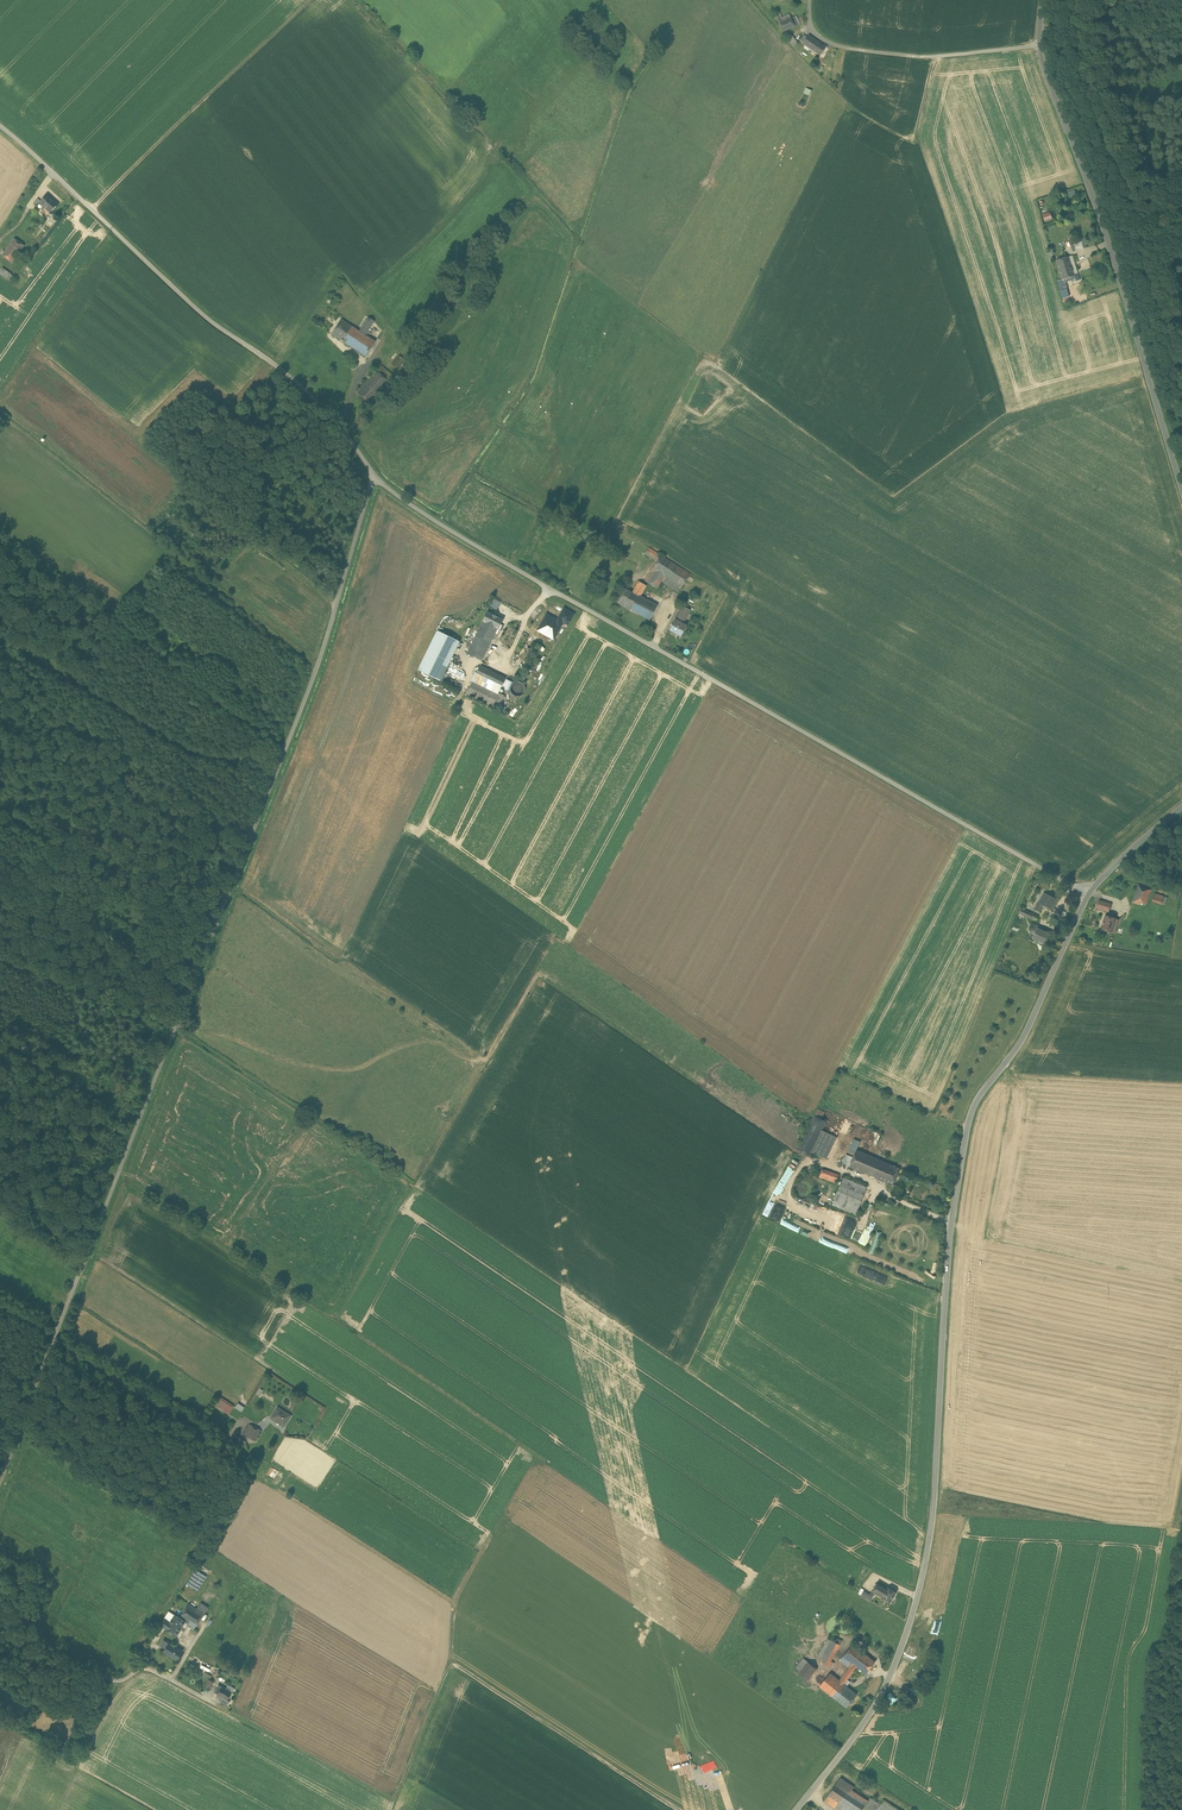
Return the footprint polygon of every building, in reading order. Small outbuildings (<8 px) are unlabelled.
[(790,13),(782,17),(779,11),(776,13),(785,31),(795,26),(791,18),(790,13)] [(797,15),(791,18),(795,26),(801,24),(797,15)] [(817,41),(809,35),(803,43),(821,56),(826,47),(817,41)] [(793,37),(789,40),(794,46),(798,42),(793,37)] [(57,205),(47,195),(41,201),(40,203),(46,208),(50,212),(57,205)] [(1053,218),(1051,211),(1043,214),(1045,221),(1053,218)] [(24,246),(14,239),(10,244),(20,251),(24,246)] [(1084,248),(1082,242),(1074,244),(1076,251),(1084,248)] [(10,244),(2,255),(12,262),(20,251),(10,244)] [(20,251),(12,262),(15,264),(23,253),(20,251)] [(1072,255),(1069,256),(1075,274),(1074,274),(1075,276),(1075,277),(1079,276),(1072,255)] [(1075,274),(1069,256),(1056,260),(1062,279),(1062,280),(1065,279),(1065,281),(1073,279),(1072,277),(1075,276),(1074,274),(1075,274)] [(3,268),(0,271),(0,274),(12,283),(16,277),(3,268)] [(1065,279),(1062,280),(1062,279),(1058,281),(1061,292),(1068,290),(1067,287),(1065,281),(1065,279)] [(368,317),(359,331),(366,335),(374,321),(368,317)] [(341,319),(332,334),(342,341),(352,326),(341,319)] [(359,331),(352,326),(342,341),(366,356),(375,341),(366,335),(359,331)] [(399,355),(391,364),(399,371),(406,362),(399,355)] [(381,365),(357,393),(370,404),(394,376),(381,365)] [(661,555),(649,547),(645,554),(657,561),(661,555)] [(690,573),(661,555),(657,561),(653,568),(655,570),(665,576),(681,587),(690,573)] [(655,570),(653,568),(645,580),(647,582),(655,570)] [(665,576),(655,570),(647,582),(657,588),(662,581),(665,576)] [(665,576),(662,581),(678,592),(681,587),(665,576)] [(639,581),(633,592),(638,595),(641,596),(646,585),(639,581)] [(633,592),(625,587),(617,602),(630,609),(638,595),(633,592)] [(641,596),(638,595),(630,609),(650,620),(657,605),(641,596)] [(501,602),(493,598),(490,605),(497,609),(501,602)] [(683,606),(677,617),(684,621),(691,610),(683,606)] [(564,609),(559,618),(563,621),(568,624),(573,614),(564,609)] [(497,617),(493,614),(493,615),(487,612),(482,621),(483,621),(498,629),(503,620),(497,617)] [(546,615),(538,629),(549,636),(553,630),(557,632),(561,624),(557,621),(546,615)] [(676,620),(675,619),(669,630),(681,636),(686,625),(683,624),(676,620)] [(498,629),(483,621),(467,654),(482,661),(498,629)] [(459,642),(437,631),(418,669),(440,680),(459,642)] [(450,666),(447,671),(462,679),(465,674),(450,666)] [(506,678),(480,666),(473,680),(498,693),(501,688),(506,678)] [(511,681),(506,678),(501,688),(507,690),(511,681)] [(498,693),(473,680),(466,693),(498,709),(504,696),(498,693)] [(526,691),(527,688),(526,686),(524,683),(522,682),(519,681),(516,682),(514,683),(512,686),(511,689),(512,692),(514,694),(516,696),(519,696),(522,696),(524,694),(526,691)] [(1146,887),(1138,884),(1132,902),(1141,905),(1142,901),(1147,903),(1150,894),(1152,890),(1146,888),(1146,887)] [(1038,902),(1043,905),(1051,909),(1056,899),(1044,892),(1038,902)] [(1164,896),(1155,893),(1152,901),(1161,904),(1164,896)] [(1111,903),(1099,900),(1097,908),(1109,912),(1111,903)] [(1039,916),(1022,909),(1020,913),(1037,921),(1039,916)] [(1116,918),(1105,915),(1101,929),(1112,932),(1116,918)] [(1050,934),(1037,928),(1035,934),(1033,938),(1043,942),(1046,944),(1050,934)] [(1035,934),(1031,932),(1029,938),(1042,944),(1043,942),(1033,938),(1035,934)] [(818,1108),(815,1116),(823,1119),(826,1112),(818,1108)] [(812,1152),(822,1130),(827,1121),(823,1119),(815,1116),(799,1149),(811,1155),(812,1152)] [(822,1130),(812,1152),(826,1159),(837,1137),(822,1130)] [(849,1151),(855,1154),(856,1150),(857,1150),(860,1142),(854,1139),(849,1151)] [(761,1152),(774,1159),(779,1150),(766,1143),(761,1152)] [(857,1150),(856,1150),(855,1154),(853,1157),(850,1166),(878,1178),(885,1162),(857,1150)] [(843,1163),(850,1166),(853,1157),(846,1154),(843,1163)] [(900,1168),(885,1162),(878,1178),(893,1184),(900,1168)] [(839,1174),(822,1169),(819,1177),(836,1183),(839,1174)] [(867,1187),(844,1177),(832,1205),(856,1214),(867,1187)] [(794,1191),(796,1195),(799,1198),(803,1199),(807,1198),(810,1195),(812,1192),(812,1188),(811,1184),(808,1181),(804,1180),(800,1181),(796,1183),(794,1187),(794,1191)] [(871,1220),(860,1245),(865,1247),(876,1222),(871,1220)] [(856,1253),(865,1228),(857,1225),(848,1250),(856,1253)] [(232,1407),(226,1403),(221,1409),(228,1413),(232,1407)] [(236,1407),(242,1411),(245,1407),(239,1403),(236,1407)] [(288,1415),(276,1406),(269,1416),(281,1424),(288,1415)] [(251,1421),(245,1435),(259,1442),(265,1428),(251,1421)] [(247,1441),(236,1434),(232,1440),(243,1447),(247,1441)] [(196,1569),(187,1583),(198,1590),(207,1576),(196,1569)] [(882,1597),(888,1588),(878,1582),(872,1591),(882,1597)] [(888,1588),(882,1597),(882,1598),(890,1602),(896,1592),(888,1587),(888,1588)] [(864,1591),(861,1595),(868,1599),(870,1594),(864,1591)] [(201,1602),(197,1609),(204,1613),(205,1613),(208,1607),(201,1602)] [(197,1609),(189,1603),(180,1617),(186,1621),(188,1622),(187,1623),(188,1623),(187,1624),(194,1629),(204,1613),(204,1614),(205,1613),(204,1613),(197,1609),(197,1608),(197,1609)] [(170,1611),(165,1618),(170,1622),(175,1614),(170,1611)] [(166,1629),(165,1629),(176,1636),(186,1621),(180,1617),(175,1614),(170,1622),(166,1629)] [(170,1622),(165,1618),(160,1625),(166,1629),(170,1622)] [(823,1647),(816,1659),(832,1667),(834,1663),(831,1661),(842,1640),(836,1637),(834,1641),(828,1638),(826,1642),(823,1647)] [(182,1651),(169,1643),(163,1651),(177,1660),(182,1651)] [(853,1644),(843,1656),(853,1664),(857,1667),(866,1674),(875,1661),(853,1644)] [(853,1664),(843,1656),(840,1660),(850,1668),(853,1664)] [(808,1661),(804,1658),(799,1663),(803,1667),(808,1661)] [(211,1672),(213,1666),(207,1664),(208,1662),(201,1659),(198,1667),(211,1672)] [(803,1667),(798,1673),(808,1681),(817,1669),(808,1661),(803,1667)] [(803,1667),(799,1663),(794,1670),(798,1673),(803,1667)] [(850,1668),(840,1680),(844,1684),(848,1679),(857,1667),(853,1664),(850,1668)] [(840,1680),(830,1673),(820,1686),(847,1707),(857,1694),(847,1686),(844,1684),(840,1680)] [(208,1678),(204,1687),(209,1690),(214,1681),(210,1679),(208,1678)] [(227,1689),(219,1684),(214,1692),(218,1694),(216,1696),(222,1700),(220,1702),(226,1706),(229,1701),(227,1700),(232,1692),(227,1689)] [(837,1782),(867,1802),(869,1800),(853,1789),(854,1786),(841,1777),(837,1782)] [(837,1782),(825,1801),(839,1809),(850,1809),(852,1809),(862,1809),(865,1805),(867,1802),(837,1782)] [(865,1805),(874,1809),(876,1809),(880,1803),(870,1797),(869,1800),(867,1802),(865,1805)]
